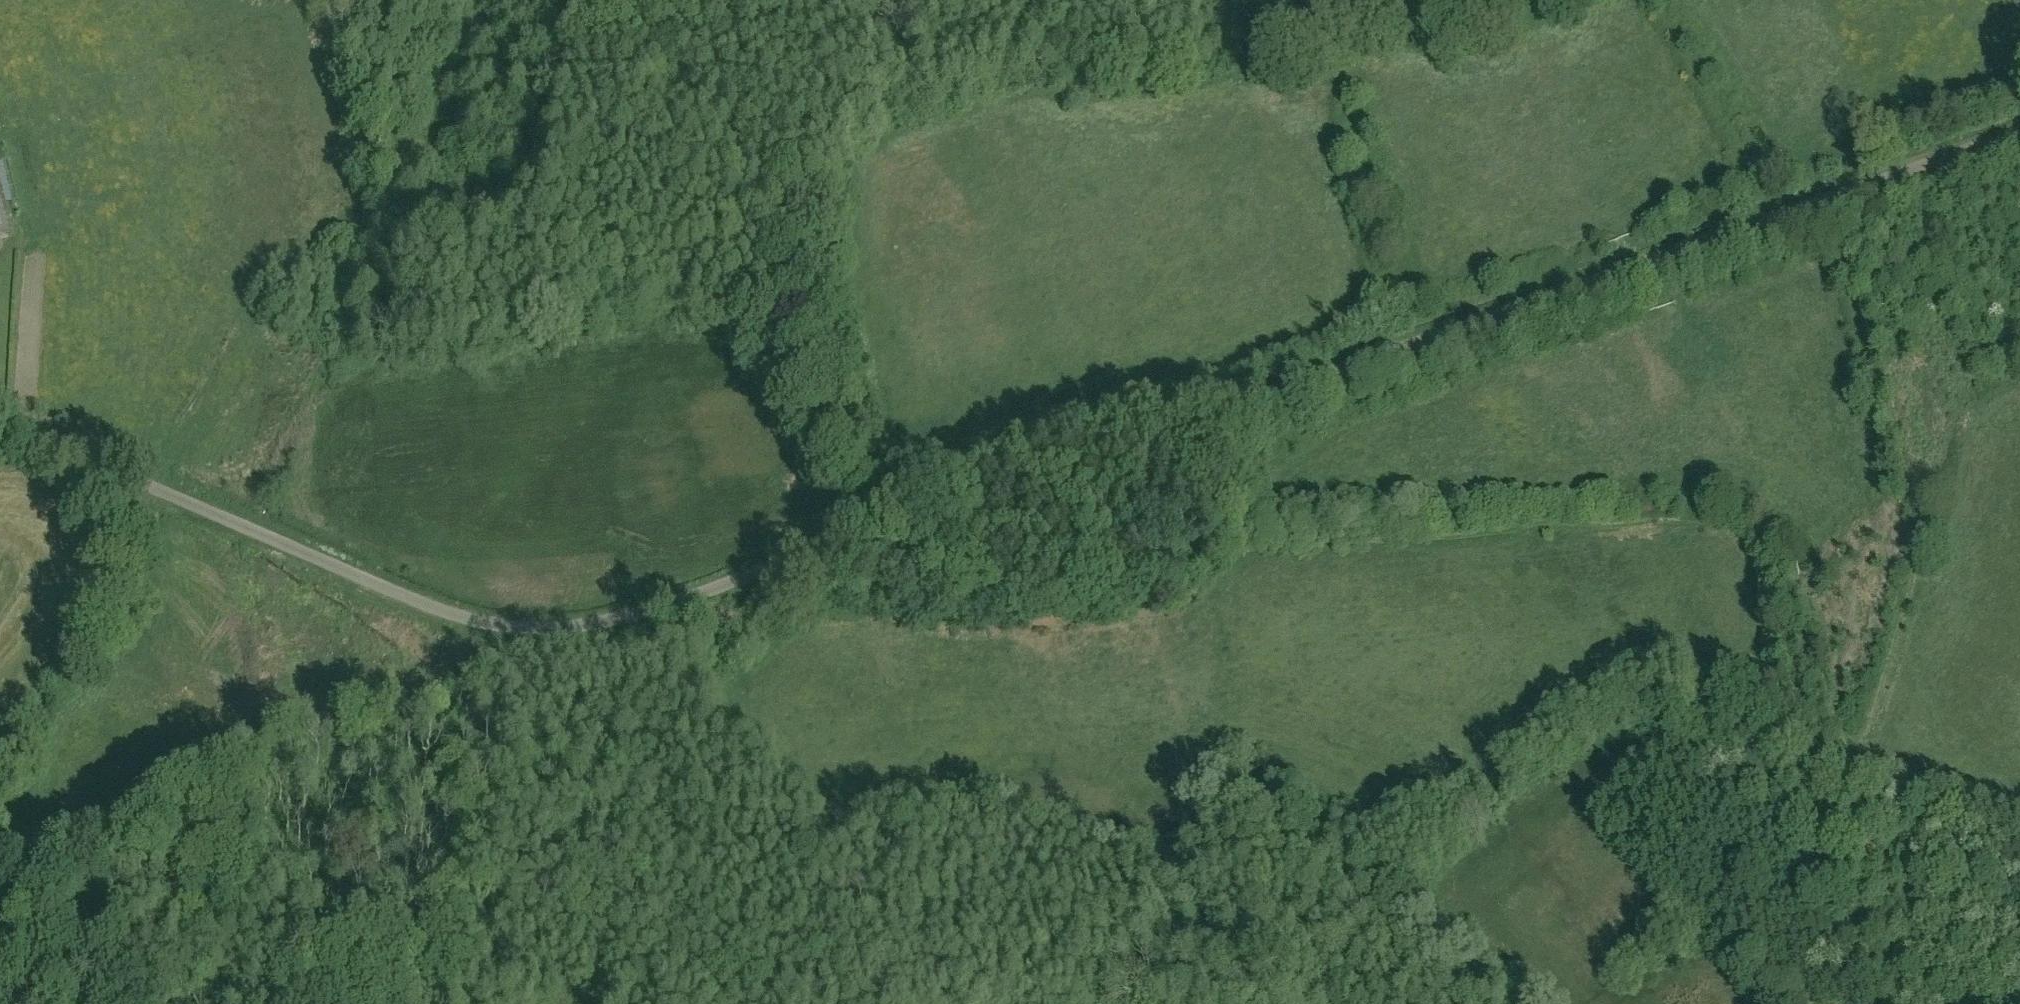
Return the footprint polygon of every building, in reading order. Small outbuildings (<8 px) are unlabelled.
[(12,235),(0,187),(0,238),(12,235)]
